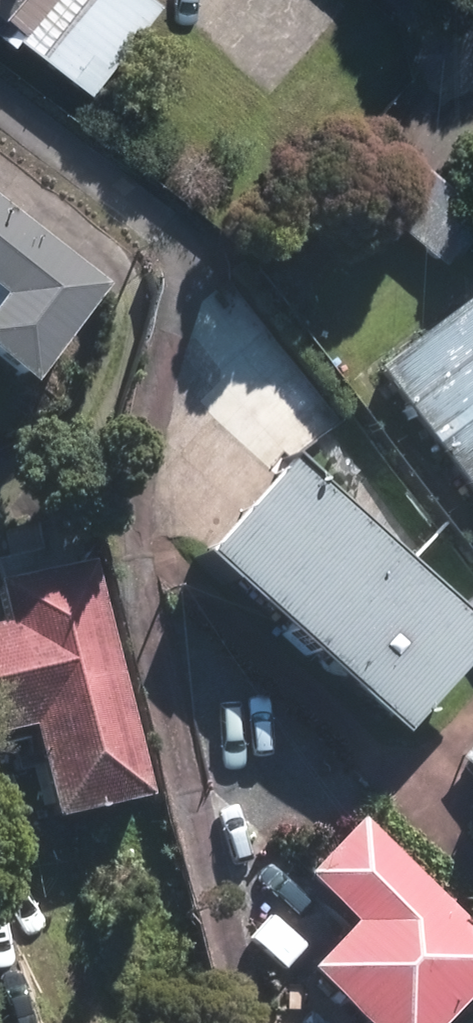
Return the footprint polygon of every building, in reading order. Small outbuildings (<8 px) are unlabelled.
[(9,49),(15,42),(86,96),(157,4),(152,0),(0,0),(0,42),(9,49)] [(371,128),(328,177),(435,271),(472,228),(472,217),(371,128)] [(7,399),(89,293),(0,225),(0,393),(7,399)] [(363,373),(472,520),(472,316),(461,300),(363,373)] [(277,469),(187,566),(382,745),(472,647),(277,469)] [(0,583),(0,736),(18,731),(41,827),(140,803),(83,563),(0,583)] [(452,760),(472,780),(472,739),(452,760)] [(463,811),(463,830),(472,840),(472,801),(463,811)] [(294,975),(341,1022),(436,1022),(472,987),(472,948),(351,822),(289,882),(338,933),(294,975)]
